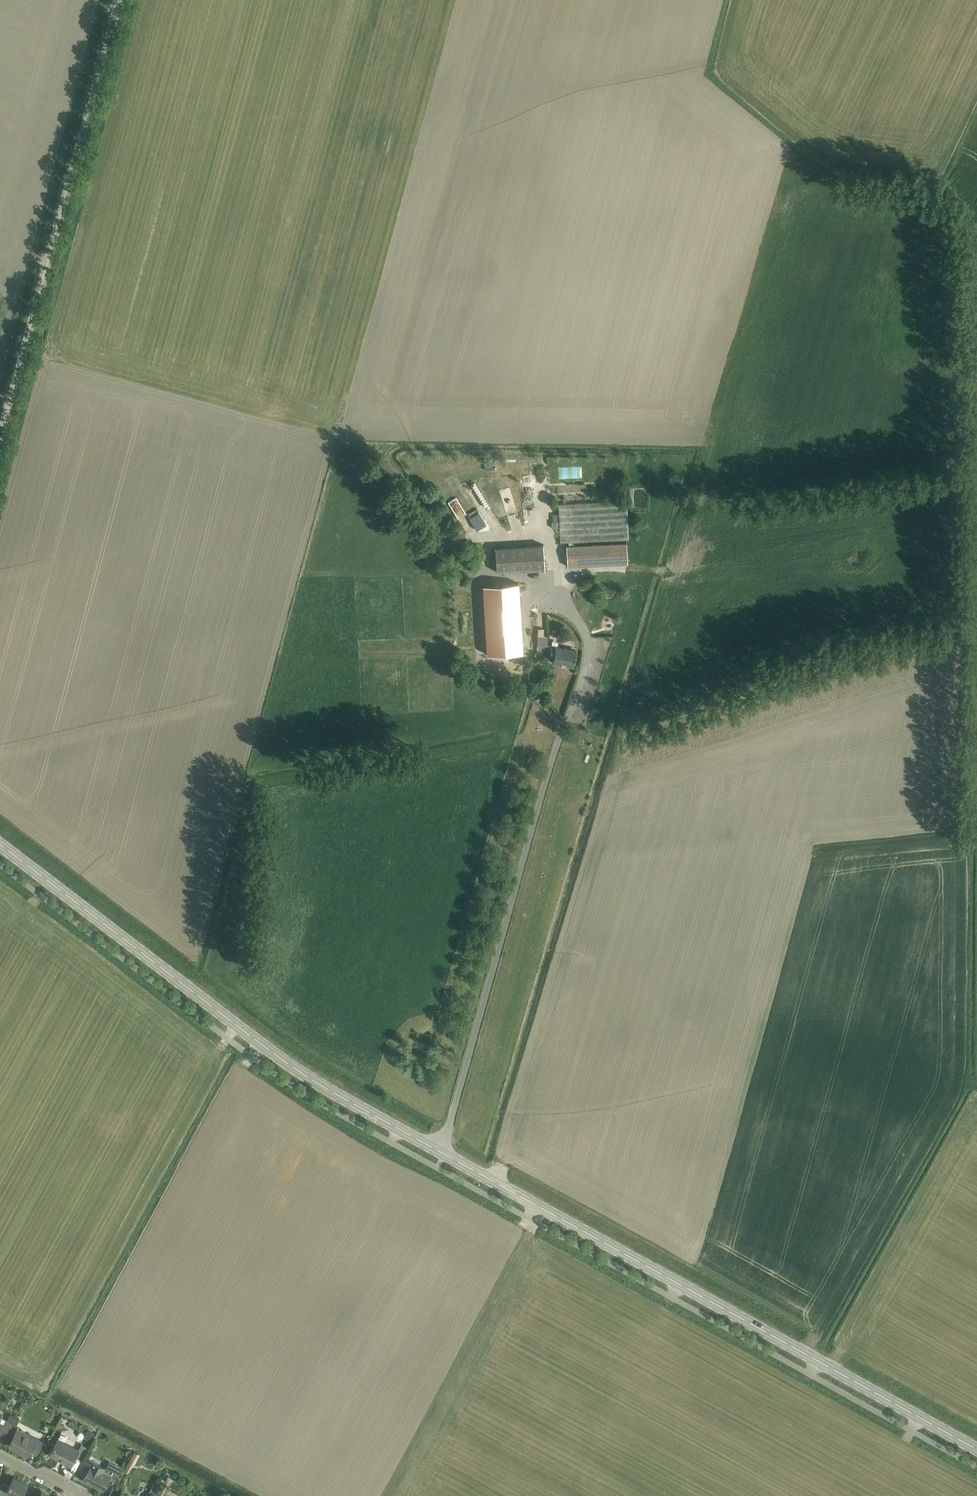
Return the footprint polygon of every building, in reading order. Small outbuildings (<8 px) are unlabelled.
[(628,540),(626,501),(558,504),(560,543),(628,540)] [(626,543),(567,546),(568,567),(627,564),(626,543)] [(543,545),(495,548),(497,573),(545,570),(543,545)] [(506,584),(483,585),(483,592),(487,655),(500,654),(523,653),(522,638),(520,601),(519,583),(506,584)] [(537,637),(536,650),(547,650),(548,642),(543,641),(543,637),(537,637)] [(573,666),(577,650),(551,646),(549,657),(553,658),(553,662),(573,666)] [(6,1421),(11,1424),(15,1417),(10,1414),(6,1421)] [(15,1417),(11,1424),(16,1427),(20,1419),(15,1417)] [(5,1436),(11,1424),(6,1421),(4,1420),(2,1423),(0,1422),(0,1433),(5,1436)] [(16,1431),(9,1445),(21,1452),(20,1453),(27,1457),(30,1451),(36,1455),(42,1442),(36,1439),(35,1440),(28,1437),(29,1435),(17,1429),(16,1431)] [(94,1432),(89,1429),(84,1437),(90,1440),(94,1432)] [(78,1450),(57,1439),(49,1455),(70,1466),(75,1457),(82,1460),(89,1448),(81,1444),(78,1450)] [(134,1451),(124,1470),(128,1473),(139,1454),(134,1451)] [(139,1456),(137,1461),(150,1468),(153,1464),(139,1456)] [(87,1459),(80,1473),(85,1476),(83,1480),(103,1490),(109,1479),(116,1482),(123,1468),(115,1465),(110,1476),(103,1472),(105,1468),(101,1466),(87,1459)] [(109,1461),(105,1468),(103,1472),(110,1476),(115,1465),(109,1461)] [(166,1480),(170,1485),(177,1481),(172,1475),(166,1480)] [(0,1487),(0,1495),(5,1495),(7,1491),(16,1495),(21,1495),(27,1484),(14,1477),(9,1486),(3,1482),(0,1487)]
